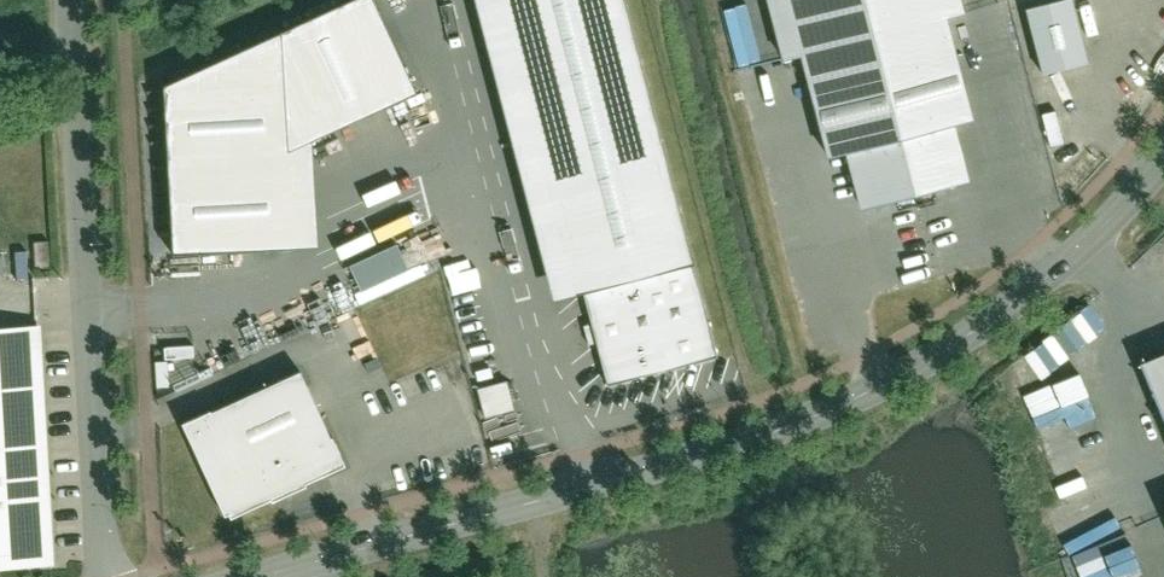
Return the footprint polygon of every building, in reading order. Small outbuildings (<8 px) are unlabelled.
[(623,0),(481,0),(557,297),(586,289),(609,380),(713,353),(623,0)] [(778,58),(797,53),(824,158),(846,152),(860,207),(965,180),(950,119),(969,114),(944,17),(960,13),(957,0),(763,0),(778,58)] [(418,104),(373,6),(167,102),(176,267),(321,259),(316,157),(418,104)] [(396,243),(347,262),(358,291),(407,272),(396,243)] [(0,332),(0,570),(55,568),(44,330),(0,332)] [(1146,371),(1163,414),(1163,364),(1146,371)] [(292,370),(186,420),(232,517),(338,467),(292,370)] [(504,381),(476,388),(484,416),(512,409),(504,381)] [(1073,550),(1079,576),(1120,576),(1137,573),(1128,536),(1073,550)]
